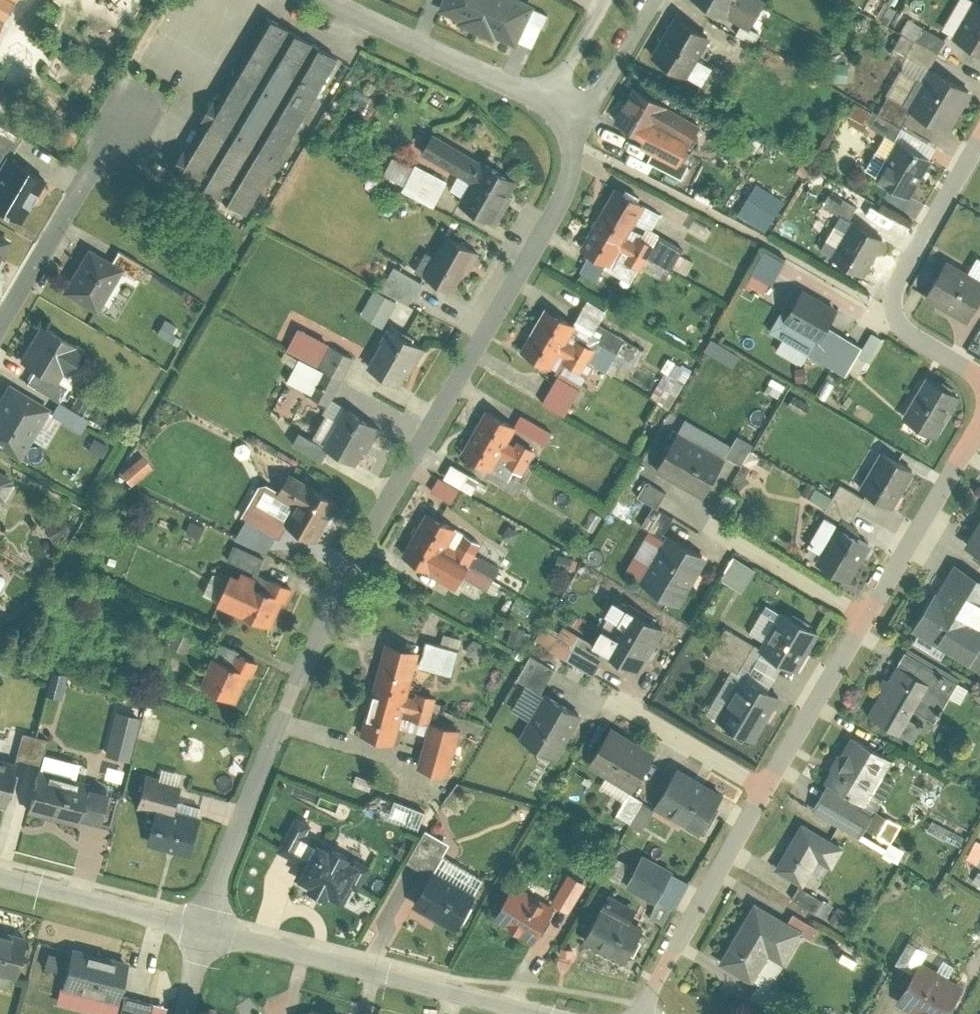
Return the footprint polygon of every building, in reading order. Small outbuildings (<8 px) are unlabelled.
[(13,0),(0,0),(0,24),(13,0)] [(441,8),(479,25),(491,0),(445,0),(441,8)] [(533,0),(491,0),(479,25),(516,42),(535,1),(533,0)] [(751,29),(768,0),(700,0),(751,29)] [(979,52),(979,2),(976,0),(974,0),(953,37),(979,52)] [(173,169),(248,213),(340,58),(265,14),(173,169)] [(712,36),(675,14),(651,54),(687,76),(712,36)] [(894,49),(931,69),(947,40),(910,20),(894,49)] [(908,107),(950,131),(972,91),(931,69),(908,107)] [(667,104),(635,86),(614,121),(635,134),(632,140),(680,168),(699,136),(661,114),(667,104)] [(5,160),(0,168),(0,209),(20,221),(45,179),(12,160),(25,138),(0,123),(0,157),(5,160)] [(459,203),(498,223),(519,181),(431,136),(422,155),(471,180),(459,203)] [(876,177),(911,197),(933,158),(898,138),(876,177)] [(447,179),(416,163),(403,190),(434,205),(447,179)] [(755,180),(736,211),(765,229),(784,197),(755,180)] [(647,201),(616,185),(584,244),(615,260),(623,245),(629,234),(647,201)] [(831,255),(864,275),(885,241),(853,221),(831,255)] [(627,257),(640,264),(654,239),(641,231),(637,238),(631,249),(627,257)] [(666,278),(684,245),(659,231),(654,239),(640,264),(666,278)] [(11,241),(0,234),(0,259),(11,241)] [(623,245),(631,249),(637,238),(629,234),(623,245)] [(454,291),(467,268),(471,270),(480,254),(446,235),(435,255),(427,251),(416,269),(454,291)] [(118,251),(113,260),(89,246),(62,291),(96,312),(121,271),(133,277),(141,263),(118,251)] [(786,259),(764,247),(752,270),(774,282),(786,259)] [(970,316),(979,300),(979,275),(949,257),(929,291),(970,316)] [(423,282),(395,266),(382,288),(410,305),(423,282)] [(838,304),(803,286),(787,316),(821,335),(828,323),(838,304)] [(362,313),(384,326),(398,302),(376,289),(362,313)] [(609,309),(589,298),(578,318),(598,329),(602,322),(609,309)] [(577,321),(547,304),(523,348),(553,365),(562,348),(569,336),(577,321)] [(779,312),(770,328),(812,351),(821,335),(787,316),(779,312)] [(618,350),(626,335),(602,322),(598,329),(594,337),(618,350)] [(848,370),(863,342),(828,323),(821,335),(812,351),(848,370)] [(75,372),(70,369),(81,349),(40,325),(19,360),(34,369),(26,382),(58,401),(75,372)] [(330,342),(299,326),(286,350),(317,366),(330,342)] [(382,339),(384,340),(370,366),(401,383),(408,369),(411,371),(424,347),(388,327),(382,339)] [(562,348),(570,352),(576,340),(569,336),(562,348)] [(566,359),(583,368),(595,345),(578,336),(576,340),(570,352),(566,359)] [(353,356),(331,345),(320,368),(342,379),(353,356)] [(732,363),(737,353),(722,345),(717,355),(732,363)] [(669,355),(662,368),(665,370),(651,395),(669,405),(691,367),(669,355)] [(311,396),(329,405),(342,380),(325,371),(311,396)] [(582,384),(560,372),(546,399),(568,411),(582,384)] [(961,393),(929,374),(906,413),(939,432),(961,393)] [(20,460),(50,408),(7,383),(0,396),(0,449),(20,460)] [(283,385),(274,409),(293,415),(301,391),(283,385)] [(59,402),(52,414),(80,431),(88,419),(59,402)] [(517,421),(488,405),(464,449),(494,465),(501,450),(508,438),(517,421)] [(324,445),(357,463),(378,427),(346,408),(324,445)] [(556,428),(525,412),(519,423),(550,440),(556,428)] [(301,432),(293,445),(322,461),(330,448),(301,432)] [(726,459),(681,432),(661,466),(706,493),(726,459)] [(756,441),(740,432),(729,451),(745,460),(756,441)] [(508,438),(501,450),(510,455),(507,461),(524,470),(537,447),(519,438),(517,442),(508,438)] [(916,470),(882,450),(862,485),(896,505),(916,470)] [(142,456),(121,474),(131,486),(152,468),(142,456)] [(483,477),(452,461),(445,475),(476,491),(483,477)] [(14,481),(0,472),(0,504),(14,481)] [(280,536),(287,524),(317,541),(339,502),(289,474),(280,490),(267,483),(260,484),(243,515),(280,536)] [(659,503),(667,488),(650,478),(642,493),(659,503)] [(848,521),(863,495),(838,481),(824,506),(848,521)] [(655,505),(635,493),(625,510),(645,522),(655,505)] [(483,539),(429,509),(405,552),(460,582),(466,571),(477,551),(483,539)] [(972,537),(979,542),(979,521),(972,537)] [(871,542),(840,524),(819,559),(850,577),(871,542)] [(666,537),(651,528),(627,570),(642,579),(666,537)] [(709,554),(672,532),(644,579),(681,601),(709,554)] [(265,558),(235,544),(229,559),(258,572),(265,558)] [(513,571),(477,551),(466,571),(502,591),(513,571)] [(756,565),(736,553),(723,576),(743,587),(756,565)] [(956,560),(914,627),(979,667),(979,574),(956,560)] [(274,580),(269,592),(231,575),(219,603),(274,627),(286,600),(289,602),(295,588),(274,580)] [(665,625),(636,608),(620,635),(611,651),(640,667),(665,625)] [(819,630),(784,609),(763,645),(799,665),(819,630)] [(582,634),(564,623),(552,645),(569,655),(582,634)] [(620,635),(602,624),(593,640),(611,651),(620,635)] [(531,641),(527,640),(530,630),(512,625),(507,643),(529,648),(531,641)] [(171,644),(187,651),(195,634),(179,626),(171,644)] [(461,644),(429,636),(421,665),(453,674),(461,644)] [(420,647),(386,638),(362,732),(397,740),(405,707),(409,693),(420,647)] [(917,704),(936,715),(959,677),(908,647),(899,662),(931,680),(917,704)] [(237,654),(232,667),(214,659),(202,687),(237,701),(249,674),(252,676),(258,662),(237,654)] [(529,678),(545,683),(551,664),(535,659),(529,678)] [(917,704),(931,680),(899,662),(898,661),(869,712),(901,731),(911,714),(917,704)] [(62,695),(65,673),(55,671),(52,694),(62,695)] [(778,696),(744,676),(721,715),(755,735),(778,696)] [(409,693),(405,707),(416,710),(415,716),(430,720),(437,693),(419,689),(418,695),(409,693)] [(582,711),(547,691),(523,731),(558,752),(582,711)] [(106,754),(129,760),(140,717),(117,711),(106,754)] [(916,739),(925,722),(911,714),(901,731),(916,739)] [(449,773),(460,728),(431,721),(420,765),(449,773)] [(655,747),(615,724),(592,763),(632,786),(655,747)] [(46,739),(22,733),(16,758),(40,764),(46,739)] [(892,758),(851,735),(825,781),(828,782),(867,803),(892,758)] [(44,754),(40,770),(75,778),(79,763),(44,754)] [(0,763),(0,805),(3,806),(13,766),(0,763)] [(726,792),(682,766),(659,804),(703,830),(726,792)] [(40,770),(38,769),(27,812),(77,824),(78,819),(99,825),(108,791),(87,786),(88,781),(75,778),(40,770)] [(138,808),(157,813),(148,845),(190,856),(200,818),(177,812),(183,787),(146,778),(138,808)] [(862,833),(875,808),(867,803),(828,782),(815,807),(862,833)] [(327,828),(297,814),(280,847),(310,861),(322,838),(327,828)] [(806,881),(820,858),(833,865),(846,842),(803,818),(777,865),(806,881)] [(450,839),(428,827),(412,856),(434,868),(450,839)] [(363,859),(322,838),(310,861),(303,877),(344,897),(363,859)] [(674,867),(645,852),(628,882),(657,898),(674,867)] [(590,881),(571,870),(557,895),(576,906),(590,881)] [(976,870),(972,881),(979,884),(979,872),(976,870)] [(478,895),(435,871),(419,900),(463,924),(478,895)] [(555,904),(516,883),(497,918),(536,939),(555,904)] [(822,912),(828,898),(796,885),(790,899),(822,912)] [(771,989),(806,929),(756,900),(721,959),(771,989)] [(646,923),(607,903),(589,940),(628,960),(646,923)] [(0,931),(0,975),(14,978),(24,937),(0,931)] [(838,958),(854,967),(861,954),(845,945),(838,958)] [(127,962),(73,948),(58,1004),(97,1013),(114,1013),(127,962)] [(926,1013),(948,1013),(966,983),(923,958),(899,998),(926,1013)] [(152,1003),(125,996),(120,1013),(149,1013),(152,1003)]
